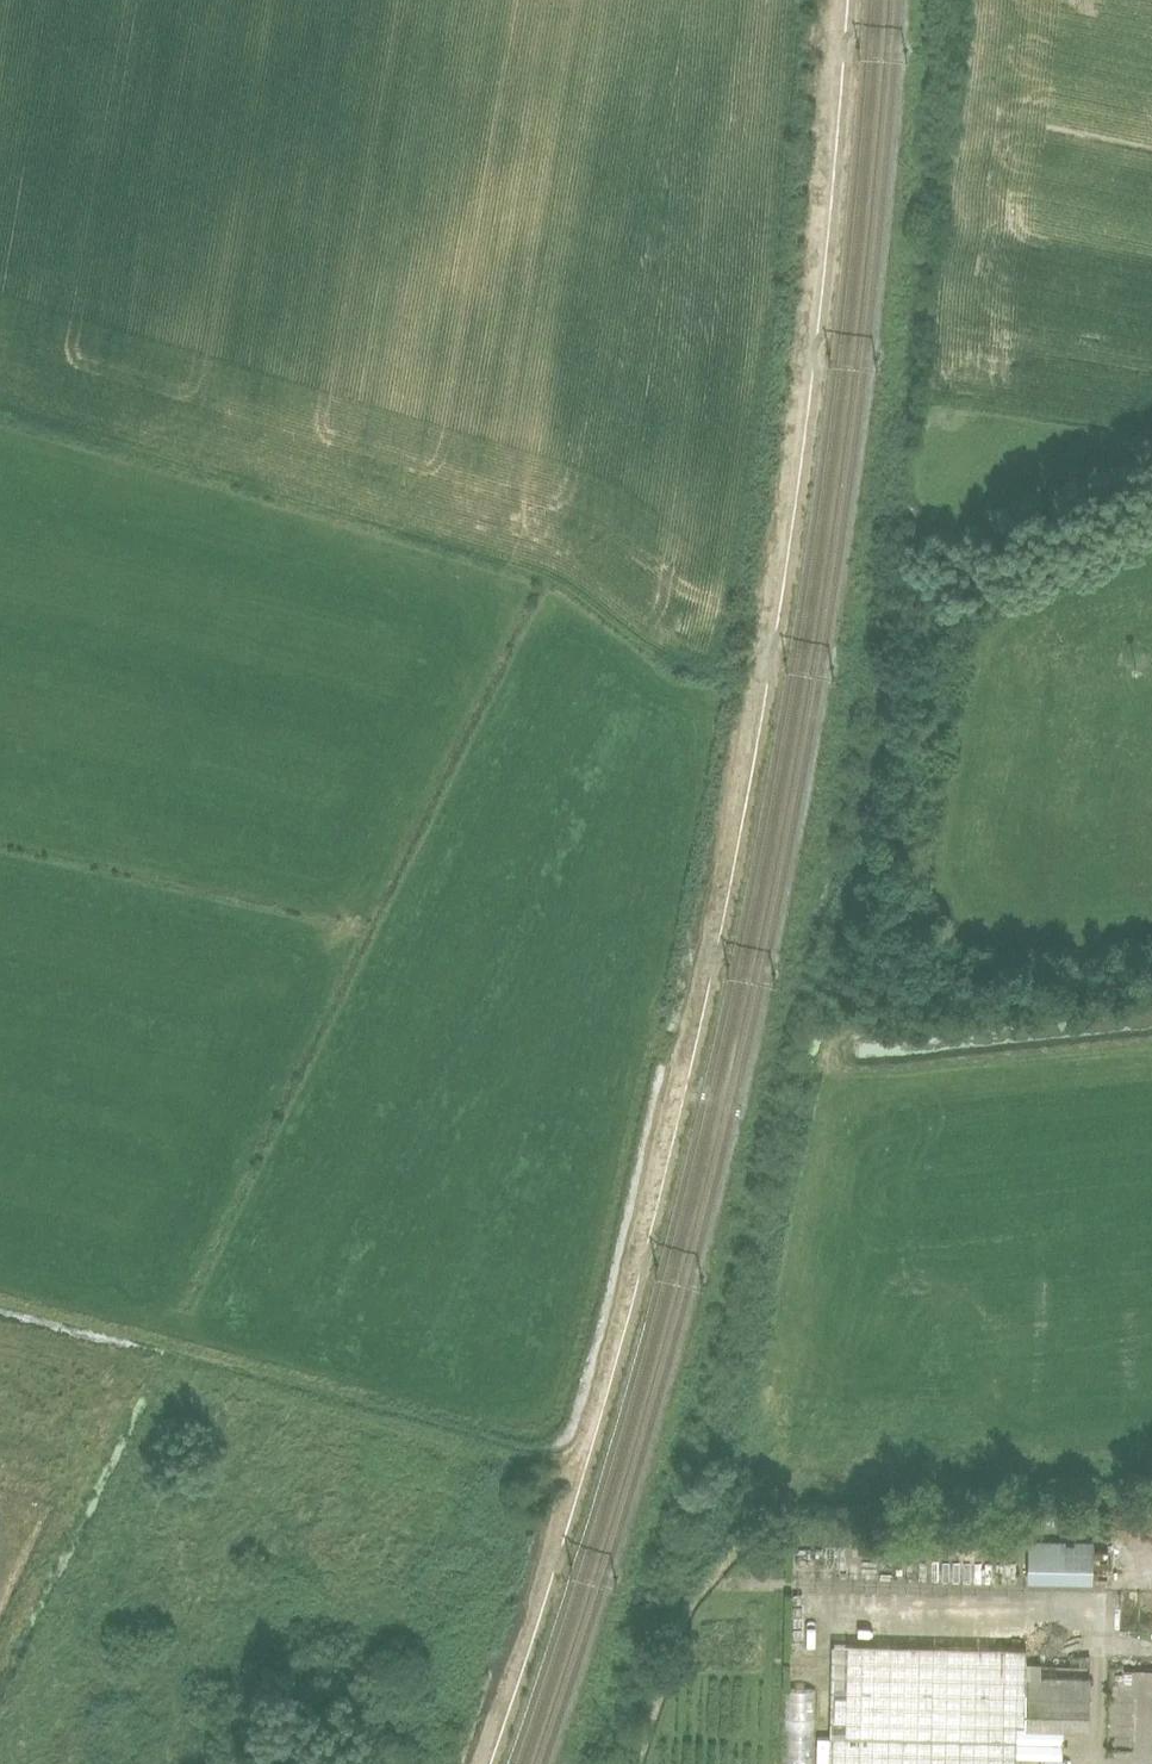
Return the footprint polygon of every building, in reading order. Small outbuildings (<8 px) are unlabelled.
[(1094,1540),(1028,1540),(1028,1581),(1093,1582),(1094,1540)] [(1104,1621),(1103,1586),(1081,1587),(1082,1622),(1104,1621)] [(1090,1678),(1025,1676),(1026,1647),(853,1642),(833,1642),(830,1763),(1016,1763),(1016,1755),(1061,1756),(1062,1727),(1088,1728),(1090,1678)] [(805,1679),(780,1678),(778,1763),(803,1763),(805,1679)] [(1117,1728),(1122,1713),(1106,1707),(1101,1722),(1117,1728)]
